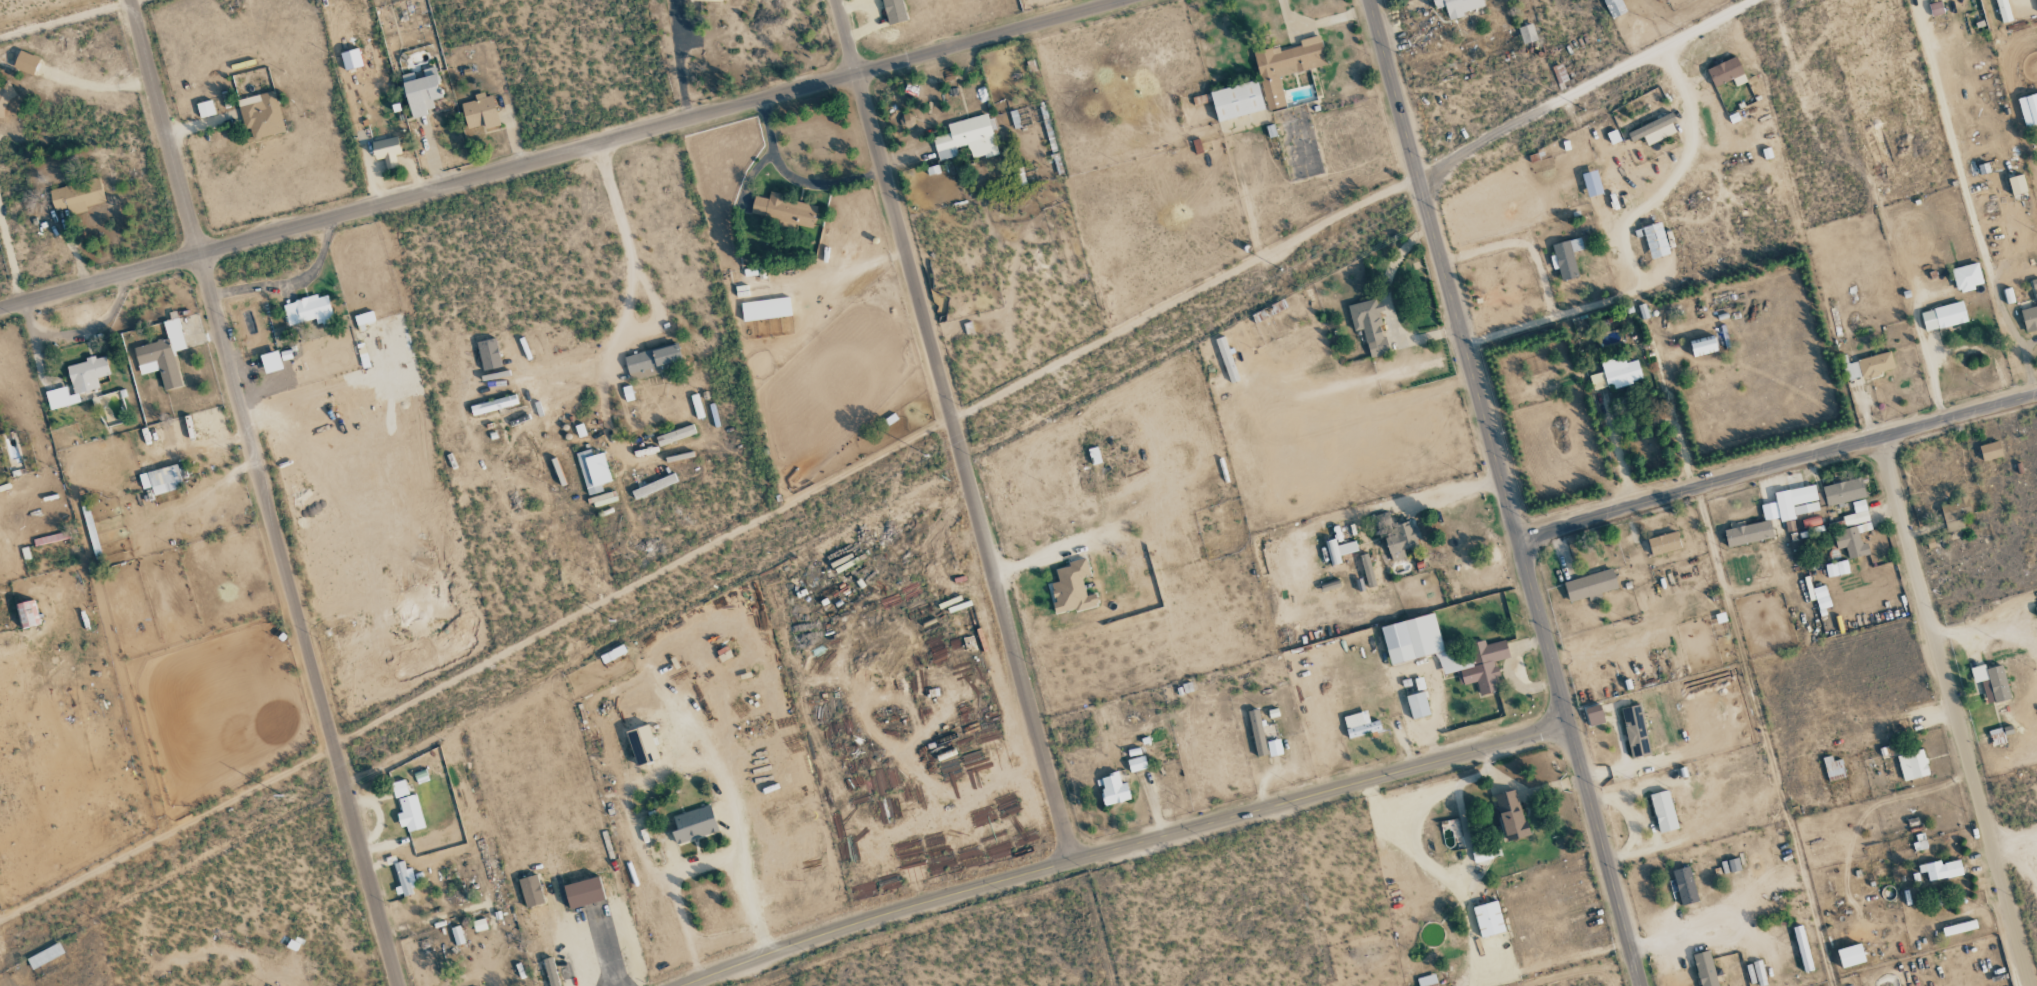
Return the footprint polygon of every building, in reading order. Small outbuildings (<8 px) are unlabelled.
[(887,25),(906,21),(902,0),(882,0),(887,25)] [(1434,9),(1444,6),(1447,18),(1484,8),(1482,0),(1432,0),(1434,9)] [(1611,18),(1627,11),(1621,0),(1602,0),(1611,18)] [(2002,23),(2012,21),(2006,0),(1995,0),(2002,23)] [(1518,28),(1523,45),(1536,41),(1531,24),(1518,28)] [(1327,65),(1320,36),(1299,40),(1301,46),(1280,51),(1279,47),(1254,52),(1267,110),(1285,106),(1279,76),(1327,65)] [(344,69),(362,65),(358,47),(340,52),(344,69)] [(12,69),(33,75),(38,58),(18,51),(12,69)] [(1732,79),(1735,86),(1746,81),(1735,56),(1706,70),(1714,87),(1732,79)] [(411,118),(427,114),(426,110),(434,108),(432,99),(443,97),(435,66),(422,69),(424,76),(414,78),(413,72),(400,75),(411,118)] [(1264,110),(1256,80),(1209,92),(1217,122),(1264,110)] [(237,99),(244,130),(250,129),(252,139),(284,131),(274,90),(237,99)] [(461,103),(467,129),(484,124),(485,129),(499,125),(491,92),(476,96),(476,99),(461,103)] [(2036,124),(2036,93),(2017,99),(2025,127),(2036,124)] [(196,103),(200,118),(215,114),(211,99),(196,103)] [(947,123),(949,133),(933,137),(938,161),(958,156),(956,147),(968,144),(972,160),(998,153),(992,130),(994,129),(990,113),(947,123)] [(901,115),(901,126),(913,126),(913,115),(901,115)] [(1678,133),(1671,115),(1627,131),(1631,142),(1643,137),(1646,145),(1678,133)] [(374,160),(384,158),(385,168),(396,167),(395,155),(400,154),(398,137),(372,140),(374,160)] [(1581,174),(1587,197),(1602,194),(1596,170),(1581,174)] [(75,213),(86,211),(85,206),(104,202),(99,178),(49,189),(54,212),(74,207),(75,213)] [(817,204),(769,193),(767,198),(754,196),(750,215),(796,225),(796,224),(812,228),(817,204)] [(1669,254),(1661,222),(1642,227),(1650,259),(1669,254)] [(1551,245),(1554,255),(1550,256),(1553,270),(1558,269),(1561,282),(1578,277),(1572,252),(1583,249),(1580,238),(1551,245)] [(1956,293),(1975,289),(1974,285),(1982,284),(1978,263),(1951,268),(1956,293)] [(2030,280),(2036,307),(2020,310),(2025,332),(2036,329),(2036,278),(2030,280)] [(327,293),(283,303),(288,325),(316,319),(317,326),(333,323),(327,293)] [(791,316),(789,297),(741,301),(742,320),(791,316)] [(1387,354),(1375,299),(1348,305),(1353,330),(1362,328),(1369,358),(1387,354)] [(1925,331),(1967,323),(1963,302),(1920,311),(1925,331)] [(374,320),(371,310),(354,316),(357,326),(374,320)] [(172,353),(186,348),(177,317),(162,321),(172,353)] [(1236,372),(1233,373),(1225,336),(1217,338),(1228,382),(1238,380),(1236,372)] [(482,371),(501,367),(495,338),(476,342),(482,371)] [(133,347),(140,375),(159,370),(163,390),(180,386),(169,339),(133,347)] [(1717,352),(1714,339),(1690,344),(1693,357),(1717,352)] [(624,356),(629,377),(682,364),(677,343),(624,356)] [(264,373),(282,368),(277,350),(260,354),(264,373)] [(1894,371),(1890,352),(1842,363),(1848,387),(1864,383),(1863,378),(1894,371)] [(49,410),(80,402),(78,393),(99,388),(97,378),(110,374),(105,355),(66,365),(73,393),(68,395),(66,386),(45,391),(49,410)] [(1589,375),(1593,390),(1612,385),(1613,388),(1642,381),(1636,356),(1601,365),(1602,372),(1589,375)] [(517,407),(516,396),(470,403),(471,413),(517,407)] [(696,436),(694,426),(655,435),(657,444),(696,436)] [(1978,446),(1982,461),(2002,456),(1998,441),(1978,446)] [(576,453),(588,495),(602,491),(600,484),(611,481),(602,452),(592,455),(590,449),(576,453)] [(183,487),(176,463),(138,475),(143,490),(151,487),(153,496),(183,487)] [(633,498),(677,484),(675,475),(630,488),(633,498)] [(1865,498),(1861,478),(1822,486),(1826,506),(1865,498)] [(1760,504),(1764,522),(1819,511),(1814,485),(1774,493),(1775,502),(1760,504)] [(593,507),(616,501),(613,491),(591,497),(593,507)] [(1970,510),(1967,497),(1939,504),(1947,532),(1962,528),(1958,513),(1970,510)] [(1853,514),(1842,516),(1844,526),(1868,522),(1865,499),(1852,501),(1853,514)] [(1727,548),(1774,537),(1770,519),(1723,530),(1727,548)] [(1392,524),(1395,534),(1385,536),(1390,561),(1405,558),(1403,549),(1419,545),(1414,520),(1392,524)] [(1651,556),(1681,548),(1676,531),(1647,539),(1651,556)] [(1325,541),(1331,565),(1341,562),(1339,555),(1357,551),(1355,541),(1336,545),(1335,539),(1325,541)] [(1098,606),(1095,594),(1085,596),(1081,578),(1090,576),(1086,560),(1055,567),(1058,582),(1049,584),(1056,613),(1074,610),(1075,611),(1098,606)] [(1362,562),(1369,586),(1375,585),(1368,560),(1362,562)] [(1848,574),(1847,561),(1825,564),(1826,576),(1848,574)] [(1569,602),(1588,597),(1589,601),(1602,597),(1601,593),(1617,588),(1612,568),(1563,582),(1569,602)] [(1812,589),(1819,611),(1831,607),(1824,585),(1812,589)] [(20,628),(39,625),(36,600),(17,602),(20,628)] [(1381,626),(1389,665),(1437,654),(1442,675),(1458,671),(1461,686),(1476,682),(1479,695),(1497,691),(1493,676),(1498,676),(1494,661),(1509,658),(1505,640),(1484,645),(1483,640),(1467,644),(1469,649),(1444,655),(1435,613),(1381,626)] [(1970,668),(1974,683),(1981,682),(1987,704),(2010,698),(2001,665),(1985,669),(1984,664),(1970,668)] [(1406,695),(1411,719),(1429,715),(1425,692),(1406,695)] [(1584,708),(1588,727),(1604,724),(1600,705),(1584,708)] [(1621,708),(1629,758),(1649,755),(1641,705),(1621,708)] [(1256,757),(1267,755),(1264,736),(1269,735),(1266,721),(1260,722),(1258,709),(1248,711),(1256,757)] [(1381,732),(1379,721),(1369,722),(1367,711),(1344,715),(1347,737),(1381,732)] [(1266,742),(1269,756),(1282,753),(1279,739),(1266,742)] [(1928,776),(1923,750),(1897,755),(1902,781),(1928,776)] [(1127,760),(1130,773),(1147,768),(1144,756),(1127,760)] [(1823,757),(1826,776),(1843,774),(1841,760),(1832,761),(1832,756),(1823,757)] [(1130,800),(1126,782),(1120,783),(1118,773),(1099,776),(1104,805),(1130,800)] [(391,783),(395,798),(409,795),(404,780),(391,783)] [(1494,795),(1506,842),(1528,836),(1516,789),(1494,795)] [(1676,829),(1670,790),(1651,794),(1657,832),(1676,829)] [(423,829),(417,795),(398,798),(401,814),(400,814),(403,832),(423,829)] [(672,832),(676,844),(717,831),(709,805),(673,817),(677,830),(672,832)] [(1501,857),(1499,846),(1472,851),(1473,861),(1501,857)] [(1919,873),(1926,871),(1928,881),(1962,875),(1959,859),(1917,866),(1919,873)] [(417,890),(411,868),(405,869),(403,861),(393,864),(402,895),(417,890)] [(1681,906),(1698,901),(1688,866),(1671,871),(1681,906)] [(518,879),(525,908),(544,903),(536,875),(518,879)] [(563,884),(568,908),(604,901),(599,878),(563,884)] [(1472,907),(1480,939),(1505,932),(1496,901),(1472,907)] [(1793,927),(1803,972),(1812,970),(1802,925),(1793,927)] [(451,928),(456,945),(465,943),(459,926),(451,928)] [(64,954),(59,943),(26,958),(31,969),(64,954)] [(1836,950),(1842,969),(1865,962),(1859,943),(1836,950)] [(1699,985),(1716,985),(1711,951),(1694,953),(1699,985)] [(553,957),(544,959),(549,985),(559,985),(553,957)] [(1766,985),(1760,961),(1752,963),(1759,985),(1762,985),(1766,985)] [(1419,985),(1437,985),(1434,974),(1417,978),(1419,985)]
